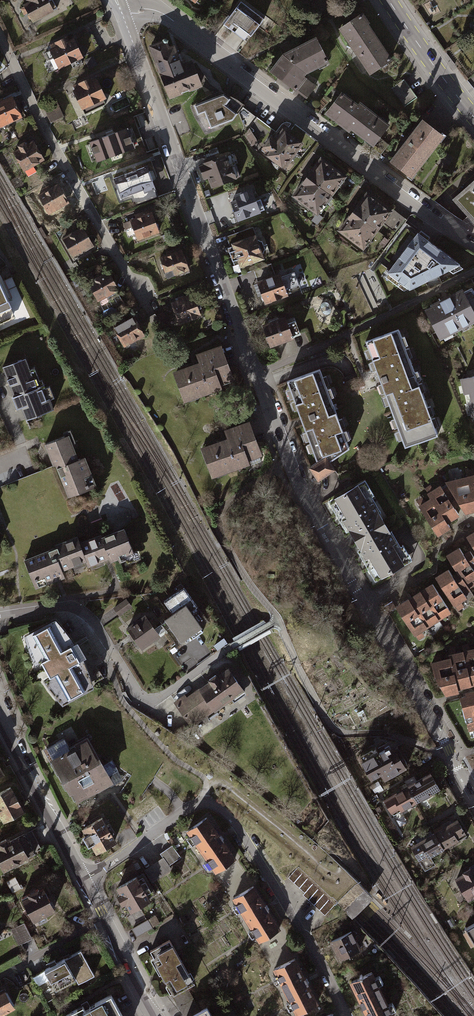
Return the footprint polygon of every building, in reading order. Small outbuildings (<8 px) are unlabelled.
[(23,1),(33,21),(57,9),(52,0),(47,2),(46,0),(26,0),(23,1)] [(243,2),(228,21),(250,40),(266,21),(243,2)] [(363,17),(340,32),(370,75),(393,60),(363,17)] [(75,38),(50,49),(60,70),(85,58),(75,38)] [(287,53),(272,72),(307,100),(318,88),(308,77),(333,66),(318,40),(287,53)] [(165,42),(150,47),(169,100),(201,89),(192,62),(180,66),(174,47),(167,50),(165,42)] [(99,78),(74,87),(84,110),(108,101),(99,78)] [(394,90),(405,108),(419,99),(407,81),(394,90)] [(222,90),(189,103),(193,116),(204,131),(234,116),(239,103),(222,90)] [(345,94),(328,115),(350,133),(352,130),(375,149),(393,126),(363,102),(359,106),(345,94)] [(0,104),(0,124),(2,128),(24,116),(13,97),(0,104)] [(52,123),(64,117),(58,104),(46,110),(52,123)] [(447,139),(424,121),(391,163),(414,181),(447,139)] [(126,128),(90,142),(97,163),(134,148),(126,128)] [(269,139),(260,151),(285,170),(304,146),(285,131),(275,144),(269,139)] [(32,142),(12,153),(24,175),(44,165),(32,142)] [(223,158),(201,166),(209,189),(231,182),(223,158)] [(322,160),(293,197),(316,215),(346,178),(322,160)] [(147,166),(115,178),(123,198),(155,186),(147,166)] [(453,198),(473,221),(473,180),(453,198)] [(59,182),(35,194),(47,217),(71,205),(59,182)] [(239,203),(231,205),(237,222),(268,212),(264,200),(256,203),(252,192),(237,197),(239,203)] [(394,215),(368,196),(340,232),(366,252),(394,215)] [(342,199),(340,206),(339,206),(337,213),(347,215),(351,202),(342,199)] [(152,212),(131,220),(139,239),(159,231),(152,212)] [(405,226),(401,234),(409,238),(413,230),(405,226)] [(84,230),(64,240),(73,260),(94,251),(84,230)] [(418,232),(387,272),(410,289),(460,264),(418,232)] [(257,238),(233,245),(240,267),(264,259),(257,238)] [(183,248),(156,258),(165,281),(192,271),(183,248)] [(4,260),(0,262),(0,320),(26,308),(4,260)] [(109,272),(89,281),(100,304),(120,295),(109,272)] [(282,276),(260,282),(266,303),(288,297),(282,276)] [(299,286),(304,295),(312,291),(308,281),(299,286)] [(423,312),(438,341),(473,324),(473,325),(473,294),(471,288),(423,312)] [(194,296),(172,304),(180,326),(202,319),(194,296)] [(287,318),(264,327),(272,348),(295,339),(287,318)] [(136,319),(115,328),(124,349),(146,340),(136,319)] [(403,330),(363,343),(400,449),(439,435),(403,330)] [(200,363),(174,371),(185,402),(237,385),(224,346),(198,355),(200,363)] [(29,368),(7,377),(16,400),(21,398),(30,420),(55,410),(46,387),(37,390),(29,368)] [(321,371),(285,384),(316,463),(351,450),(321,371)] [(457,381),(468,419),(473,417),(473,377),(457,381)] [(225,440),(200,450),(210,476),(261,457),(247,421),(222,431),(225,440)] [(68,435),(42,445),(50,468),(55,466),(67,497),(98,486),(87,457),(77,460),(68,435)] [(418,506),(437,536),(450,528),(447,523),(459,516),(454,508),(459,504),(465,513),(473,511),(473,474),(443,482),(445,485),(440,488),(438,485),(425,493),(429,499),(418,506)] [(361,485),(329,503),(374,584),(406,566),(361,485)] [(99,534),(77,542),(84,562),(105,555),(107,560),(132,551),(123,529),(100,538),(99,534)] [(465,536),(473,550),(473,529),(465,536)] [(84,562),(77,542),(76,537),(51,546),(52,549),(24,559),(33,587),(63,577),(60,571),(84,562)] [(434,575),(454,607),(473,595),(469,589),(473,586),(473,584),(471,580),(473,578),(473,571),(473,560),(467,549),(462,552),(458,545),(443,554),(455,573),(451,575),(446,568),(434,575)] [(430,581),(393,604),(413,636),(450,613),(430,581)] [(178,609),(180,611),(185,607),(189,613),(197,607),(184,588),(164,601),(173,613),(178,609)] [(119,615),(131,606),(127,600),(115,609),(119,615)] [(203,632),(189,613),(185,607),(180,611),(168,619),(181,638),(189,633),(193,639),(203,632)] [(142,647),(158,635),(145,616),(128,628),(142,647)] [(71,644),(68,646),(55,621),(28,636),(64,701),(90,686),(77,662),(80,660),(77,656),(75,657),(72,650),(73,649),(71,644)] [(75,637),(82,654),(88,651),(80,634),(75,637)] [(218,650),(227,643),(224,639),(215,646),(218,650)] [(430,663),(433,676),(444,695),(456,692),(456,688),(473,684),(473,648),(447,655),(448,658),(430,663)] [(235,704),(247,695),(229,670),(218,678),(216,675),(209,679),(212,682),(201,690),(214,709),(231,697),(235,704)] [(191,725),(214,709),(201,690),(186,701),(184,698),(176,703),(191,725)] [(459,698),(468,734),(473,732),(473,690),(464,693),(465,696),(459,698)] [(86,742),(71,750),(64,738),(47,748),(61,772),(58,773),(62,782),(65,780),(69,786),(71,785),(78,798),(111,780),(108,776),(118,771),(112,760),(103,765),(99,759),(97,761),(86,742)] [(388,742),(356,759),(369,784),(401,768),(388,742)] [(432,773),(383,800),(393,818),(442,791),(432,773)] [(23,810),(10,787),(0,793),(0,816),(1,815),(4,820),(23,810)] [(216,871),(235,858),(206,817),(188,830),(216,871)] [(97,851),(115,840),(102,818),(84,828),(87,834),(84,836),(89,845),(92,843),(97,851)] [(456,819),(408,846),(418,864),(466,837),(456,819)] [(41,849),(32,830),(8,843),(6,839),(0,842),(0,845),(1,847),(0,847),(0,862),(4,869),(41,849)] [(169,866),(181,857),(172,845),(160,854),(163,858),(169,866)] [(171,869),(169,866),(163,858),(152,866),(159,877),(171,869)] [(126,876),(142,867),(138,861),(123,871),(126,876)] [(153,881),(159,877),(152,866),(145,871),(152,882),(153,881)] [(449,882),(462,906),(473,900),(473,868),(449,882)] [(149,898),(155,895),(144,874),(137,878),(137,877),(118,888),(122,894),(118,895),(123,903),(126,902),(131,910),(149,899),(149,898)] [(13,893),(21,888),(15,877),(6,882),(13,893)] [(260,940),(279,929),(253,886),(234,898),(260,940)] [(34,919),(54,909),(44,889),(39,892),(38,889),(22,898),(34,919)] [(138,936),(152,928),(148,920),(133,928),(138,936)] [(19,944),(32,937),(25,924),(12,930),(19,944)] [(463,931),(473,950),(473,925),(463,931)] [(340,959),(360,949),(351,932),(332,942),(340,959)] [(186,986),(193,982),(170,940),(150,951),(174,993),(172,994),(179,1007),(193,999),(186,986)] [(78,984),(95,975),(81,950),(57,963),(55,960),(50,963),(52,966),(45,970),(56,989),(76,978),(78,984)] [(297,1013),(317,1003),(295,959),(275,969),(297,1013)] [(374,977),(372,972),(363,976),(362,974),(360,975),(361,978),(352,982),(361,1001),(360,1002),(368,1015),(393,1015),(391,1012),(396,1009),(392,1002),(387,1004),(378,985),(383,982),(379,975),(374,977)] [(14,1007),(4,990),(0,992),(0,1015),(14,1007)] [(111,994),(89,1006),(90,1008),(86,1010),(83,1006),(64,1015),(123,1015),(111,994)] [(200,1011),(193,999),(179,1007),(184,1015),(212,1015),(207,1008),(200,1011)]
